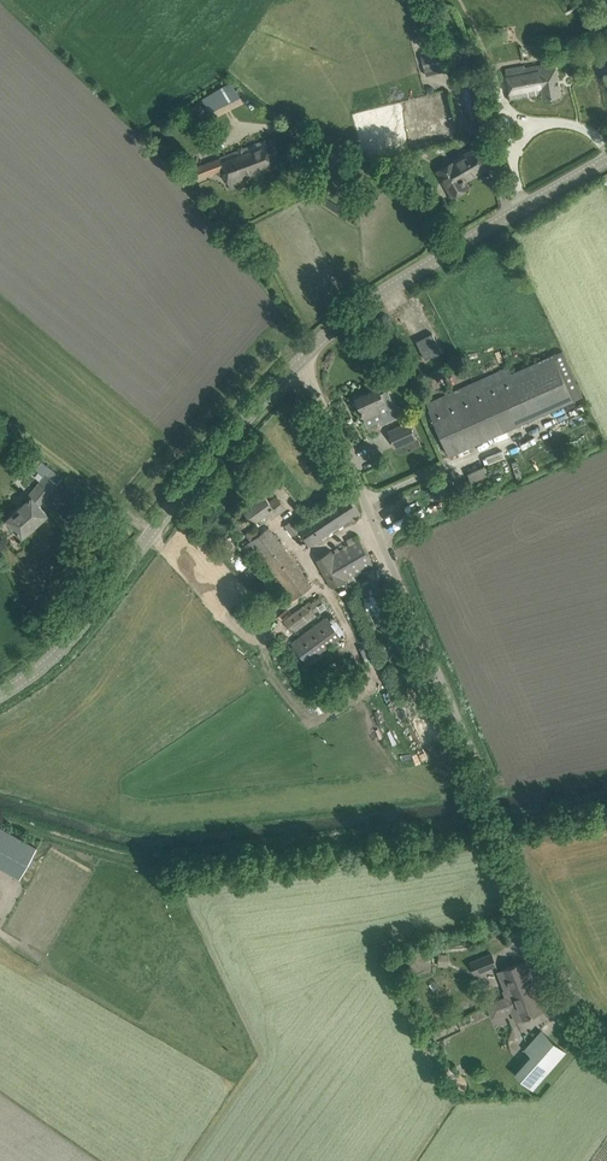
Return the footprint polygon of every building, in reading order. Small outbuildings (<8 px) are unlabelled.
[(453,41),(445,16),(439,18),(448,43),(453,41)] [(422,55),(424,65),(444,59),(442,50),(422,55)] [(561,95),(555,60),(506,67),(510,98),(542,93),(543,97),(561,95)] [(202,97),(214,118),(244,102),(231,81),(202,97)] [(485,118),(476,82),(462,86),(470,122),(485,118)] [(245,183),(244,179),(276,166),(266,140),(192,168),(196,179),(224,168),(231,187),(245,183)] [(449,196),(449,197),(467,186),(465,182),(466,181),(465,179),(486,167),(476,149),(438,170),(444,180),(446,179),(454,193),(449,196)] [(349,208),(358,214),(363,206),(354,200),(349,208)] [(442,351),(433,333),(417,341),(426,359),(442,351)] [(508,367),(468,385),(471,392),(430,410),(450,454),(583,393),(563,350),(511,374),(508,367)] [(378,387),(356,397),(362,410),(361,410),(362,413),(363,413),(365,418),(379,411),(381,415),(384,414),(387,420),(399,415),(388,390),(381,393),(378,387)] [(417,437),(409,421),(388,430),(396,447),(417,437)] [(5,455),(18,440),(6,430),(0,437),(0,451),(5,455)] [(468,472),(471,481),(488,474),(485,466),(468,472)] [(23,535),(48,514),(40,504),(58,483),(46,473),(28,494),(30,496),(6,518),(19,532),(23,535)] [(267,513),(271,518),(286,507),(277,496),(270,501),(264,493),(244,508),(255,522),(267,513)] [(298,525),(310,544),(360,513),(348,495),(298,525)] [(292,520),(284,525),(292,536),(299,531),(292,520)] [(312,583),(269,526),(250,541),(292,598),(312,583)] [(316,559),(332,587),(373,563),(359,539),(334,553),(332,550),(316,559)] [(284,619),(293,631),(328,605),(318,593),(284,619)] [(292,642),(307,661),(341,635),(327,616),(292,642)] [(21,877),(38,848),(0,827),(0,866),(21,877)] [(470,962),(475,973),(497,964),(492,953),(470,962)] [(505,992),(507,997),(537,985),(534,978),(533,978),(526,960),(499,971),(507,992),(505,992)] [(507,997),(516,1021),(547,1009),(537,985),(507,997)] [(567,1051),(542,1030),(525,1048),(532,1054),(516,1073),(534,1089),(567,1051)]
